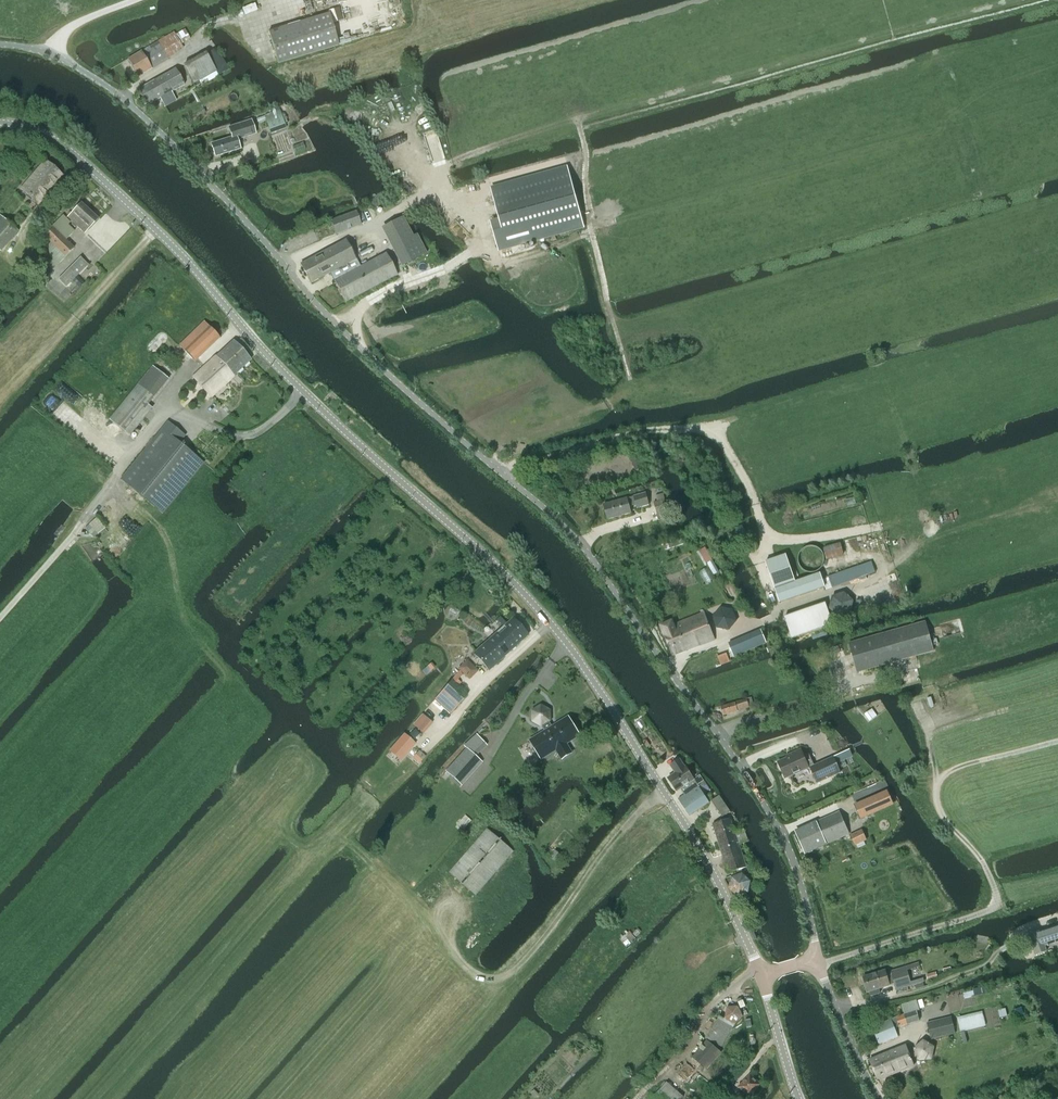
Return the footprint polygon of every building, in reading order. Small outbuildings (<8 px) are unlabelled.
[(269,32),(278,62),(279,64),(338,46),(329,14),(269,32)] [(158,41),(128,58),(138,77),(169,59),(168,58),(158,42),(158,41)] [(185,69),(191,79),(194,84),(206,77),(208,81),(228,70),(217,49),(214,49),(195,59),(183,66),(185,69)] [(161,98),(165,107),(174,102),(169,93),(184,85),(183,84),(177,74),(175,70),(138,90),(147,106),(161,98)] [(271,114),(264,116),(265,117),(271,135),(286,130),(280,114),(280,112),(278,109),(278,107),(270,110),(271,112),(271,114)] [(240,149),(237,140),(255,135),(251,121),(229,128),(232,138),(211,144),(215,157),(240,149)] [(20,190),(38,205),(63,176),(45,161),(20,190)] [(567,166),(490,187),(499,219),(490,221),(499,252),(585,228),(567,166)] [(77,225),(85,233),(98,219),(81,203),(71,214),(68,217),(72,222),(71,223),(75,227),(77,225)] [(45,211),(41,215),(45,218),(44,218),(46,220),(50,215),(45,211)] [(331,222),(336,235),(361,225),(356,212),(331,222)] [(18,232),(0,217),(0,251),(1,252),(18,232)] [(52,242),(48,246),(47,247),(51,258),(58,264),(62,260),(73,248),(65,240),(72,233),(66,227),(70,223),(63,217),(45,235),(52,242)] [(402,217),(386,226),(406,265),(427,254),(417,234),(413,236),(408,227),(403,217),(402,217)] [(356,244),(362,256),(376,257),(381,246),(375,235),(364,234),(356,244)] [(333,281),(345,303),(397,276),(385,254),(360,268),(345,241),(301,264),(311,284),(332,272),(336,279),(333,281)] [(59,279),(58,280),(66,287),(70,283),(72,281),(77,287),(78,288),(79,287),(84,282),(77,276),(78,275),(88,265),(87,264),(80,257),(59,279)] [(195,362),(219,338),(204,323),(180,346),(195,362)] [(193,378),(211,397),(251,360),(233,341),(193,378)] [(128,395),(109,419),(110,420),(130,436),(152,408),(148,405),(133,392),(132,392),(131,391),(128,395)] [(168,422),(121,480),(162,514),(204,463),(180,444),(186,436),(168,422)] [(636,505),(637,509),(649,505),(646,494),(634,497),(634,498),(617,502),(604,505),(608,520),(631,514),(630,507),(636,505)] [(654,503),(657,515),(667,512),(667,509),(673,507),(670,496),(664,497),(665,500),(654,503)] [(843,555),(842,551),(840,543),(823,548),(826,560),(843,555)] [(822,563),(821,559),(819,555),(815,553),(813,552),(811,552),(807,552),(804,555),(802,556),(801,558),(800,560),(800,562),(801,566),(803,570),(806,572),(810,573),(812,573),(814,573),(816,572),(818,571),(820,568),(821,565),(822,563)] [(825,588),(822,580),(820,574),(795,582),(786,555),(765,562),(779,603),(825,588)] [(828,578),(822,580),(825,588),(826,591),(875,573),(872,563),(871,562),(828,577),(828,578)] [(709,566),(699,572),(706,584),(716,578),(709,566)] [(851,614),(853,601),(844,593),(832,597),(830,609),(839,618),(851,614)] [(791,639),(833,625),(826,604),(784,618),(791,639)] [(717,628),(729,631),(737,621),(733,610),(721,608),(713,617),(717,628)] [(663,633),(672,656),(714,639),(704,613),(674,625),(673,622),(660,627),(663,633)] [(489,671),(528,635),(513,619),(474,654),(489,671)] [(850,643),(858,673),(934,651),(926,622),(850,643)] [(761,631),(729,644),(734,657),(766,644),(761,631)] [(721,666),(730,662),(727,654),(718,657),(721,666)] [(458,669),(459,670),(463,674),(469,680),(478,671),(467,660),(458,669)] [(448,713),(467,696),(452,681),(434,699),(448,713)] [(722,707),(724,715),(754,707),(752,699),(722,707)] [(542,704),(531,710),(532,722),(542,727),(545,732),(533,739),(535,743),(535,745),(535,747),(535,749),(537,751),(538,753),(540,754),(542,754),(544,758),(557,750),(562,760),(572,754),(566,744),(580,736),(568,718),(553,727),(550,722),(551,721),(551,710),(542,704)] [(409,735),(414,740),(419,735),(415,730),(409,735)] [(404,733),(388,751),(400,761),(415,744),(404,733)] [(467,750),(446,771),(460,785),(482,764),(474,756),(467,749),(467,750)] [(787,758),(778,762),(785,778),(809,768),(816,784),(840,773),(833,757),(814,766),(809,754),(804,757),(800,749),(786,756),(787,758)] [(681,790),(685,796),(699,787),(700,788),(706,784),(703,779),(701,776),(694,780),(686,768),(685,768),(681,761),(671,767),(676,774),(669,779),(677,792),(681,790)] [(710,803),(700,788),(699,787),(685,796),(679,800),(690,816),(710,803)] [(723,817),(731,812),(720,796),(712,801),(723,817)] [(861,802),(867,818),(874,815),(868,799),(861,802)] [(796,832),(806,854),(849,834),(840,813),(796,832)] [(729,874),(731,873),(733,877),(743,874),(742,870),(747,868),(739,845),(748,842),(745,831),(736,834),(731,819),(713,825),(729,874)] [(476,896),(514,851),(488,829),(450,873),(476,896)] [(851,836),(855,845),(867,840),(863,831),(851,836)] [(738,896),(748,893),(751,882),(742,874),(731,878),(729,889),(738,896)] [(1045,946),(1057,942),(1057,926),(1030,935),(1036,954),(1046,951),(1045,946)] [(886,971),(863,978),(867,992),(869,991),(870,995),(872,995),(879,993),(880,992),(879,988),(895,983),(897,990),(924,982),(923,978),(911,982),(908,972),(907,970),(920,967),(919,964),(892,972),(887,974),(886,971)] [(936,972),(926,975),(928,982),(938,979),(936,972)] [(904,1015),(897,1017),(900,1027),(920,1021),(917,1011),(920,1010),(917,1001),(910,1003),(902,1006),(904,1015)] [(720,1015),(708,1039),(722,1048),(730,1034),(736,1025),(743,1016),(742,1015),(738,1008),(737,1006),(726,1008),(725,1018),(720,1015)] [(982,1012),(958,1018),(962,1032),(986,1026),(982,1012)] [(928,1023),(932,1039),(955,1033),(952,1018),(928,1023)] [(898,1037),(891,1021),(873,1028),(880,1044),(898,1037)] [(923,1040),(913,1049),(918,1061),(932,1060),(934,1047),(923,1040)] [(706,1070),(721,1053),(707,1041),(693,1058),(706,1070)] [(906,1046),(871,1060),(879,1081),(914,1067),(911,1059),(915,1057),(913,1052),(909,1054),(906,1046)] [(734,1094),(739,1098),(740,1098),(746,1093),(749,1096),(760,1085),(751,1076),(739,1088),(734,1094)]
